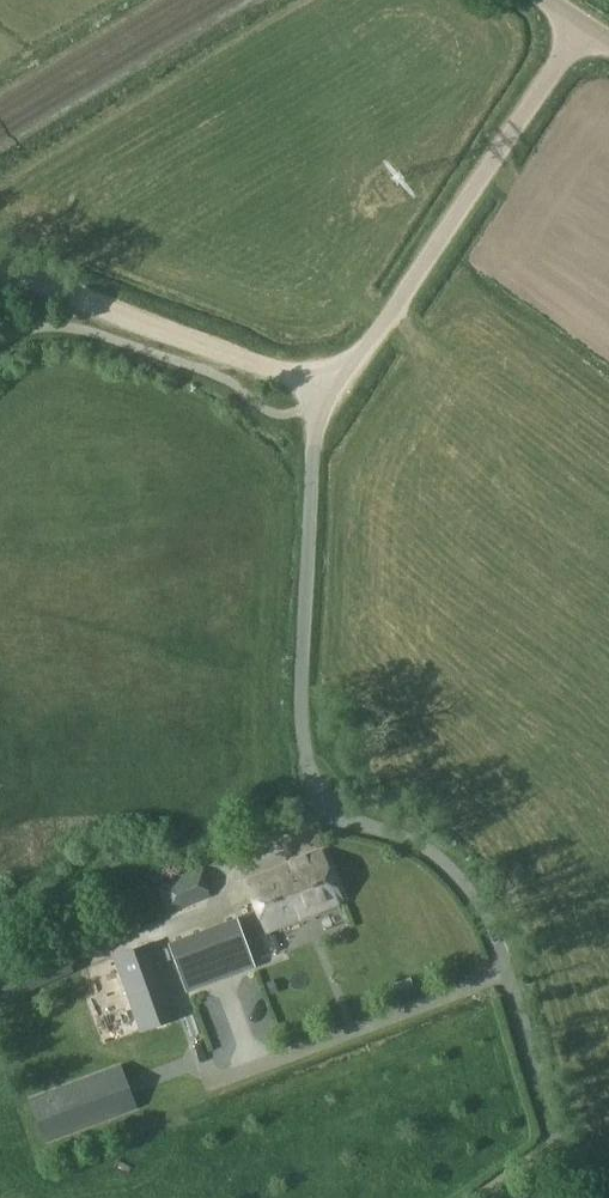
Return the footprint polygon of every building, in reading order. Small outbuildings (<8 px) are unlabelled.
[(294,906),(286,909),(292,922),(342,901),(321,853),(295,864),(302,879),(294,883),(297,890),(289,894),(294,906)] [(295,864),(248,885),(267,933),(292,922),(286,909),(294,906),(289,894),(297,890),(294,883),(302,879),(295,864)] [(197,870),(189,873),(158,885),(168,912),(209,897),(197,870)] [(237,918),(168,944),(168,945),(186,992),(186,993),(256,967),(255,964),(237,918)] [(179,1016),(153,942),(113,956),(140,1031),(179,1016)] [(128,1112),(112,1068),(41,1095),(57,1139),(128,1112)]
